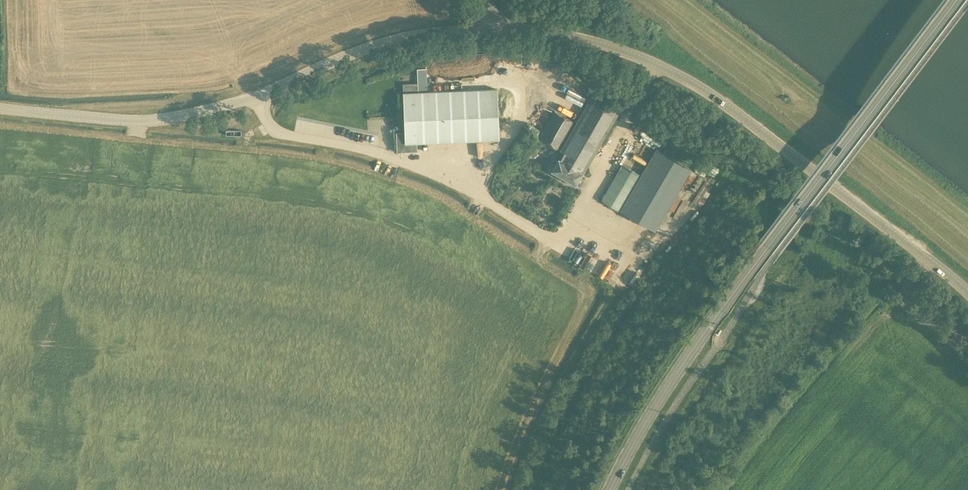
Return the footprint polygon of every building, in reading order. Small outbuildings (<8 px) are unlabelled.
[(403,92),(427,91),(426,68),(417,68),(418,83),(403,83),(403,92)] [(567,93),(576,99),(580,94),(570,88),(567,93)] [(405,132),(396,132),(397,151),(417,151),(417,142),(499,139),(497,89),(427,91),(403,92),(405,132)] [(554,110),(538,138),(564,152),(560,159),(558,158),(551,170),(576,184),(582,172),(584,173),(619,112),(591,96),(575,123),(554,110)] [(622,164),(601,200),(620,210),(655,231),(691,169),(656,149),(641,175),(622,164)] [(573,245),(567,259),(611,279),(618,264),(573,245)] [(631,268),(627,266),(631,256),(625,253),(620,266),(626,268),(623,276),(627,277),(631,268)] [(534,272),(541,261),(537,258),(530,270),(534,272)]
